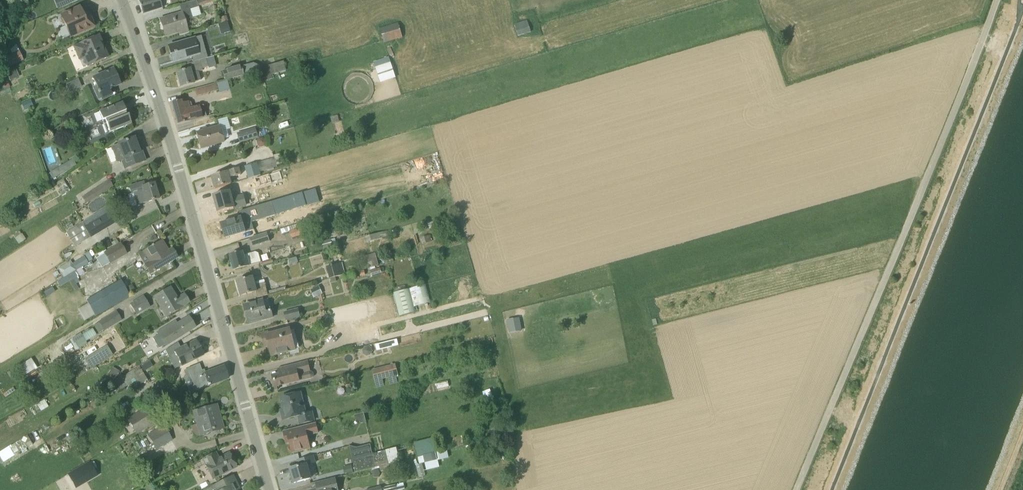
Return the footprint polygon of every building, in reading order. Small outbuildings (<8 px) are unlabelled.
[(4,6),(8,9),(14,2),(11,0),(9,0),(4,6)] [(142,14),(162,7),(160,0),(138,0),(142,14)] [(215,0),(195,0),(179,5),(181,13),(160,19),(163,30),(167,29),(168,35),(178,32),(180,35),(188,33),(184,20),(192,18),(190,10),(198,7),(198,6),(215,1),(215,0)] [(70,37),(94,26),(90,17),(89,15),(84,13),(82,14),(80,9),(73,12),(72,11),(61,16),(61,17),(60,19),(63,24),(65,24),(70,37)] [(230,30),(228,21),(219,23),(219,25),(221,25),(224,32),(230,30)] [(515,25),(517,35),(529,31),(526,21),(515,25)] [(398,24),(380,30),(384,41),(401,36),(398,24)] [(108,57),(98,36),(72,47),(78,60),(85,57),(89,65),(108,57)] [(176,44),(171,46),(168,46),(173,62),(189,57),(190,58),(191,58),(193,62),(207,58),(205,53),(198,54),(193,38),(176,43),(176,44)] [(10,66),(22,61),(20,55),(14,58),(12,53),(5,56),(10,66)] [(193,83),(193,82),(200,80),(198,72),(202,71),(202,69),(208,67),(208,68),(215,66),(212,57),(207,58),(193,62),(187,64),(189,69),(176,73),(180,87),(193,83)] [(380,80),(396,76),(392,60),(376,63),(380,80)] [(244,76),(243,73),(241,66),(221,71),(224,81),(244,76)] [(92,71),(94,75),(105,71),(103,67),(92,71)] [(17,77),(14,70),(13,68),(6,71),(10,80),(17,77)] [(112,69),(91,78),(101,100),(111,95),(108,90),(120,85),(112,69)] [(78,75),(66,79),(69,87),(81,83),(78,75)] [(218,90),(216,83),(194,89),(196,96),(218,90)] [(31,100),(22,104),(25,110),(34,107),(31,100)] [(203,105),(192,108),(191,103),(187,101),(180,102),(180,101),(171,103),(177,125),(192,121),(206,117),(203,105)] [(104,120),(105,123),(102,125),(105,134),(131,124),(128,115),(127,115),(122,103),(94,114),(97,122),(104,120)] [(201,149),(224,142),(219,126),(196,133),(201,149)] [(255,128),(236,133),(239,143),(257,138),(255,128)] [(121,161),(124,169),(145,161),(141,149),(138,150),(134,138),(111,146),(110,148),(111,151),(112,151),(115,158),(114,159),(116,162),(117,162),(117,163),(121,161)] [(245,167),(248,178),(261,175),(260,172),(278,167),(275,159),(245,167)] [(53,171),(50,177),(56,179),(58,173),(61,175),(72,168),(69,163),(63,166),(60,167),(53,171)] [(215,189),(231,184),(229,178),(241,174),(239,168),(227,171),(227,169),(219,171),(220,174),(212,176),(215,189)] [(108,180),(91,191),(82,197),(85,203),(112,186),(108,180)] [(132,193),(133,193),(137,205),(158,199),(154,183),(144,186),(143,182),(130,186),(132,193)] [(303,193),(307,206),(320,202),(316,189),(303,193)] [(230,191),(214,195),(219,213),(235,208),(230,191)] [(221,224),(227,240),(254,230),(251,222),(272,215),(268,203),(234,214),(236,219),(221,224)] [(110,207),(92,217),(94,221),(85,226),(82,222),(66,232),(74,247),(90,237),(118,221),(110,207)] [(303,234),(301,228),(289,231),(291,238),(303,234)] [(388,238),(388,237),(387,232),(365,237),(366,242),(382,238),(383,239),(388,238)] [(268,233),(250,239),(253,246),(270,241),(268,233)] [(430,235),(421,237),(423,244),(431,242),(430,235)] [(330,239),(322,242),(324,248),(332,246),(330,239)] [(113,248),(120,243),(118,240),(111,244),(113,248)] [(161,241),(147,249),(138,255),(149,273),(177,258),(172,249),(166,252),(160,242),(162,241),(161,241)] [(126,254),(120,244),(95,259),(101,268),(109,263),(109,264),(126,254)] [(249,266),(247,258),(246,258),(244,251),(230,255),(234,270),(249,266)] [(385,263),(383,259),(382,251),(363,256),(366,268),(385,263)] [(86,254),(72,260),(76,267),(89,262),(86,254)] [(59,268),(64,277),(76,270),(71,261),(59,268)] [(345,274),(341,263),(326,268),(330,278),(331,278),(336,277),(345,274)] [(81,268),(76,270),(64,277),(57,282),(60,287),(79,275),(84,273),(81,268)] [(365,276),(364,271),(344,275),(346,281),(365,276)] [(257,292),(258,297),(269,295),(265,282),(252,285),(250,278),(237,281),(241,296),(257,292)] [(120,280),(86,300),(88,303),(77,310),(84,321),(94,315),(95,316),(130,296),(120,280)] [(136,290),(132,284),(126,288),(129,294),(136,290)] [(393,293),(399,316),(415,312),(412,302),(428,298),(425,285),(393,293)] [(315,296),(321,292),(319,286),(312,289),(315,296)] [(166,316),(182,307),(189,303),(184,294),(177,298),(170,287),(154,296),(166,316)] [(357,313),(351,315),(354,327),(396,317),(391,294),(355,303),(357,313)] [(143,296),(129,304),(136,315),(150,307),(143,296)] [(249,324),(271,318),(273,317),(268,299),(267,299),(244,306),(249,324)] [(337,317),(346,315),(345,312),(354,310),(352,304),(343,306),(344,310),(336,311),(337,317)] [(286,320),(300,317),(298,308),(284,312),(286,320)] [(104,331),(122,320),(116,311),(98,321),(99,322),(94,325),(98,333),(103,330),(104,331)] [(160,348),(164,345),(195,327),(188,317),(177,324),(175,322),(157,333),(158,334),(153,337),(160,348)] [(80,333),(72,338),(79,348),(87,344),(86,341),(96,335),(92,328),(81,335),(80,333)] [(272,356),(296,349),(291,330),(282,332),(281,329),(262,334),(265,347),(269,346),(272,356)] [(178,342),(165,350),(168,356),(168,357),(175,353),(181,366),(203,355),(196,340),(181,348),(178,342)] [(375,345),(377,350),(391,347),(389,342),(375,345)] [(90,368),(112,355),(107,346),(85,359),(90,368)] [(368,346),(364,347),(362,350),(363,354),(367,356),(370,355),(372,352),(371,348),(368,346)] [(20,363),(27,372),(36,365),(30,356),(20,363)] [(132,390),(149,380),(143,370),(152,365),(149,360),(140,365),(140,366),(113,382),(118,391),(129,385),(132,390)] [(286,366),(288,372),(273,376),(276,391),(277,391),(276,387),(311,378),(307,361),(286,366)] [(199,364),(188,368),(184,370),(187,375),(184,376),(190,392),(197,390),(228,378),(223,366),(203,374),(199,364)] [(393,365),(372,370),(375,381),(396,376),(393,365)] [(107,375),(115,380),(120,371),(112,367),(107,375)] [(303,414),(298,393),(281,398),(285,414),(282,415),(283,420),(299,416),(300,424),(314,421),(312,412),(303,414)] [(191,426),(194,435),(194,437),(223,429),(216,405),(193,411),(197,425),(191,426)] [(135,434),(154,423),(145,408),(127,419),(135,434)] [(315,423),(284,431),(284,432),(284,431),(286,438),(289,438),(293,453),(310,449),(307,436),(318,433),(315,423)] [(156,449),(172,440),(164,426),(148,435),(156,449)] [(20,439),(0,451),(0,457),(3,462),(26,448),(33,444),(28,435),(20,439)] [(388,464),(386,453),(373,456),(370,446),(350,451),(355,472),(379,466),(388,464)] [(436,453),(418,457),(420,464),(425,463),(426,468),(438,465),(436,459),(448,456),(447,450),(436,453)] [(212,480),(236,467),(229,454),(218,459),(215,453),(202,459),(212,480)] [(294,483),(311,478),(307,465),(315,463),(313,455),(298,460),(300,466),(290,469),(294,483)] [(345,466),(346,473),(346,474),(353,472),(351,465),(345,466)] [(79,467),(65,475),(68,479),(74,474),(76,477),(83,473),(79,467)] [(214,485),(204,489),(238,489),(239,489),(236,483),(232,476),(214,485)] [(317,489),(313,489),(338,489),(335,478),(316,482),(317,489)]
